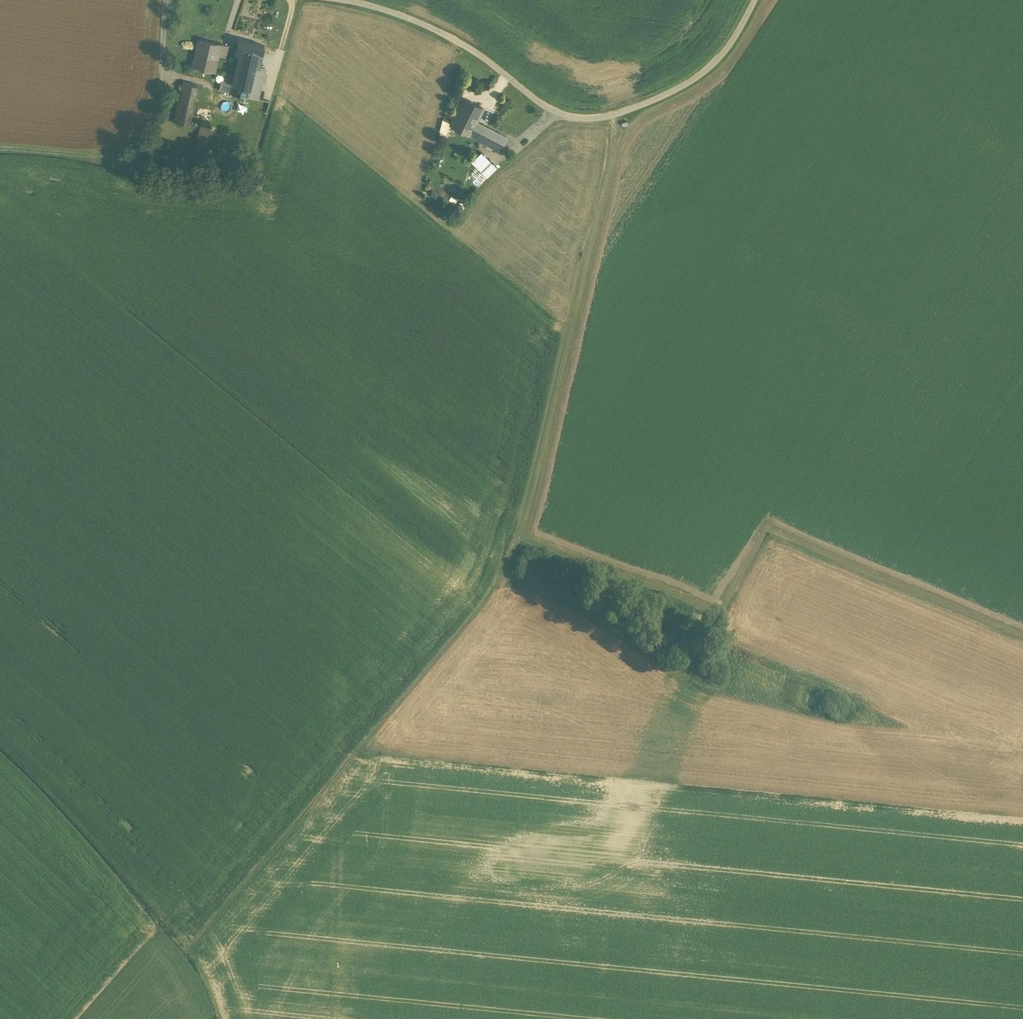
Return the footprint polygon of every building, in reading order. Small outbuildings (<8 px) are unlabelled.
[(268,45),(242,38),(240,47),(244,48),(241,59),(262,65),(268,45)] [(223,44),(201,39),(194,66),(216,72),(220,55),(223,44)] [(230,46),(223,44),(220,55),(227,57),(230,46)] [(262,65),(241,59),(235,81),(233,90),(259,98),(268,66),(262,65)] [(222,88),(233,90),(235,81),(225,78),(222,88)] [(184,82),(181,98),(197,101),(200,86),(184,82)] [(459,84),(456,90),(466,95),(469,89),(459,84)] [(197,101),(181,98),(176,121),(192,125),(197,101)] [(465,98),(452,124),(470,134),(477,121),(484,108),(465,98)] [(200,107),(198,117),(209,119),(211,109),(200,107)] [(447,134),(450,122),(444,120),(440,132),(447,134)] [(487,127),(477,121),(470,134),(481,139),(487,127)] [(215,128),(204,125),(198,153),(209,156),(215,128)] [(507,137),(487,127),(481,139),(501,149),(507,137)] [(497,166),(482,151),(473,161),(478,166),(488,175),(497,166)] [(481,182),(488,175),(478,166),(471,172),(481,182)]
